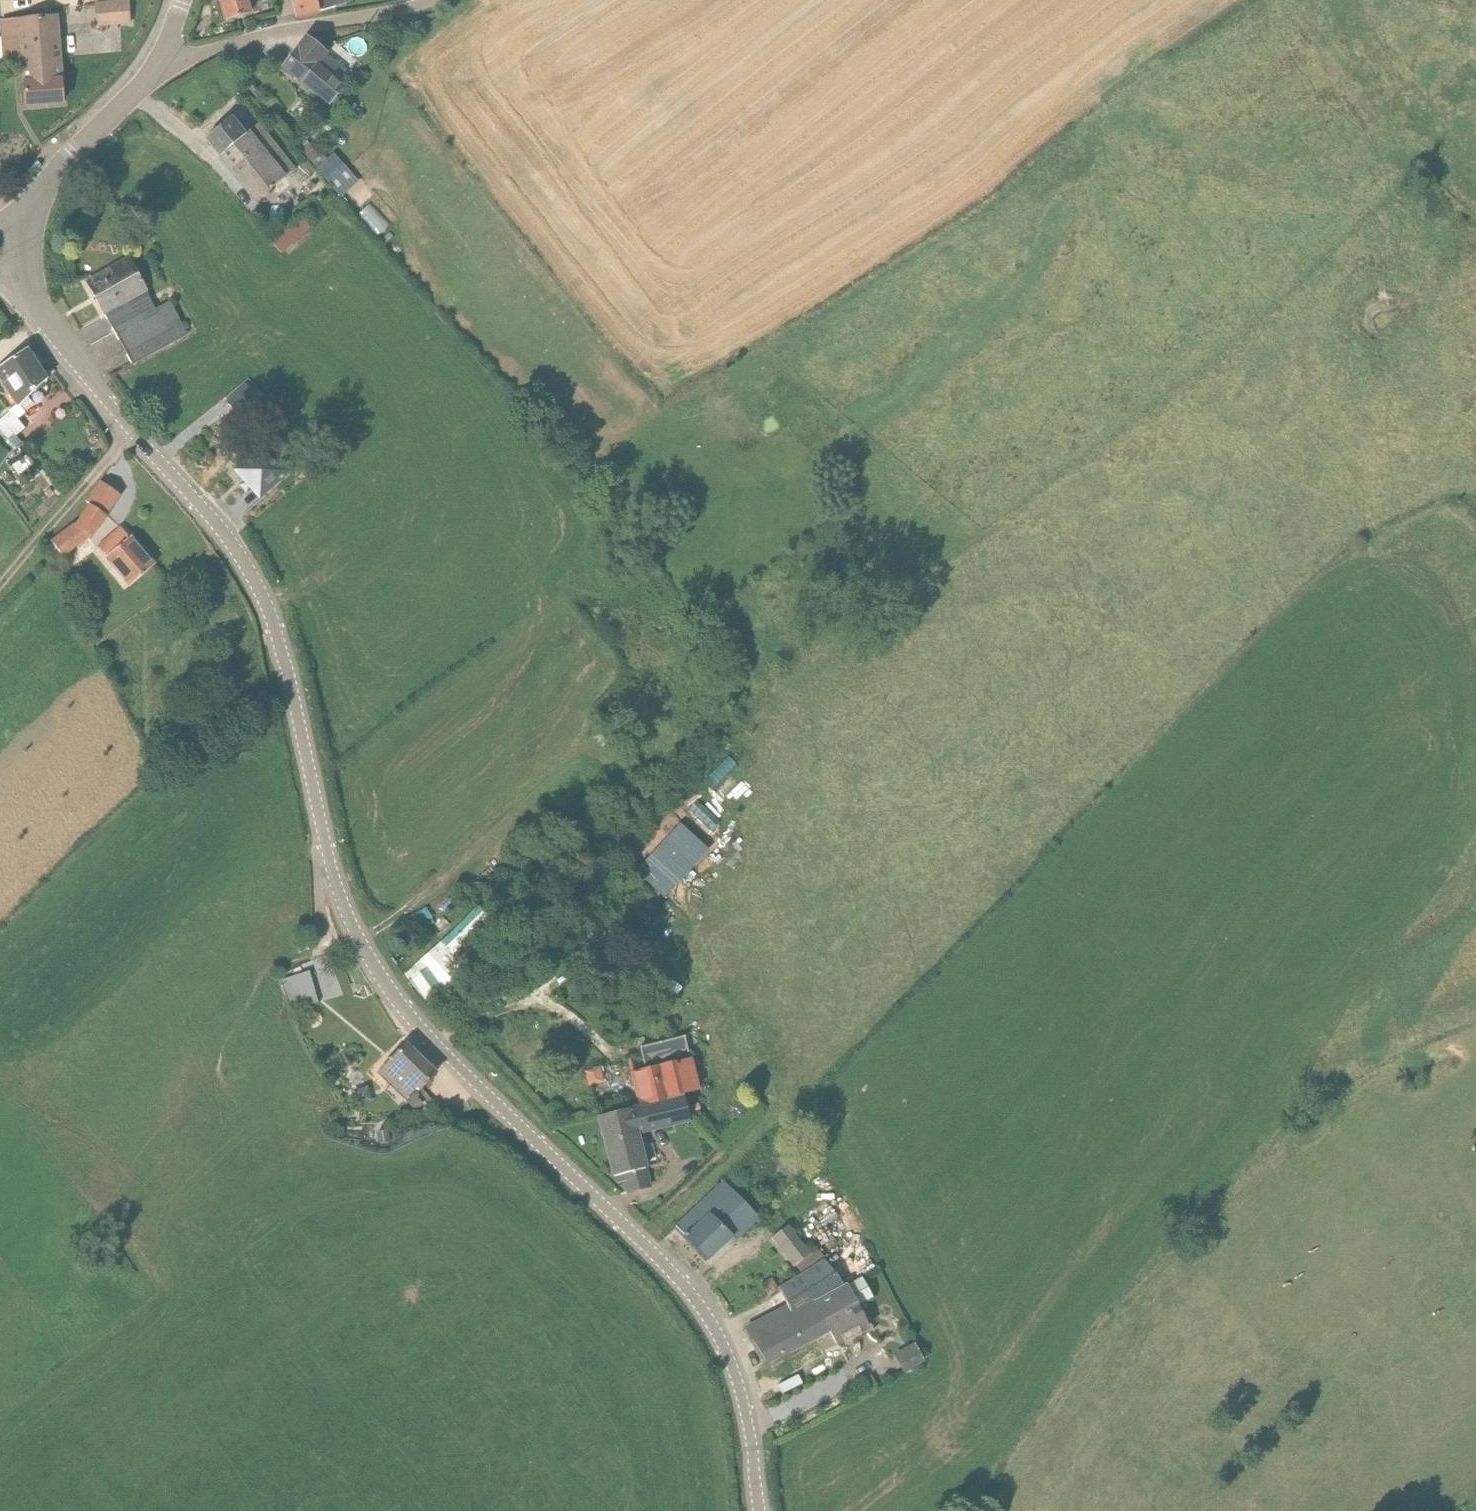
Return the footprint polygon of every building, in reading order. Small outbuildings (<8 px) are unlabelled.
[(226,23),(248,17),(243,0),(219,0),(226,23)] [(295,20),(335,9),(332,0),(289,0),(295,20)] [(335,9),(345,6),(343,0),(332,0),(335,9)] [(127,4),(95,6),(96,27),(129,24),(127,4)] [(57,21),(0,24),(4,74),(22,72),(25,107),(62,104),(57,21)] [(305,42),(282,71),(318,99),(314,103),(322,110),(324,107),(328,110),(344,90),(336,84),(345,73),(305,42)] [(229,122),(204,141),(254,204),(294,173),(291,169),(301,161),(293,152),(283,159),(258,127),(243,138),(229,122)] [(332,157),(314,173),(339,202),(357,186),(332,157)] [(299,220),(269,245),(280,257),(309,232),(299,220)] [(127,262),(85,285),(130,367),(185,337),(168,305),(154,313),(145,296),(127,262)] [(0,369),(0,387),(14,409),(7,415),(7,416),(0,422),(0,434),(14,450),(20,445),(18,443),(15,440),(24,432),(17,423),(32,406),(27,401),(46,382),(26,352),(0,369)] [(244,387),(224,405),(237,420),(258,403),(244,387)] [(262,447),(233,473),(250,491),(254,488),(262,497),(290,473),(280,462),(290,453),(271,432),(258,443),(262,447)] [(19,460),(10,466),(20,482),(30,476),(27,471),(33,468),(27,457),(20,461),(19,460)] [(50,545),(41,552),(73,605),(86,596),(62,561),(89,540),(118,498),(100,485),(85,506),(88,507),(74,527),(72,526),(49,543),(50,545)] [(121,530),(97,549),(106,560),(104,561),(128,589),(153,568),(121,530)] [(476,908),(403,977),(425,1005),(443,991),(450,997),(470,979),(509,935),(497,924),(494,927),(476,908)] [(307,975),(278,983),(289,1013),(316,1005),(307,975)] [(635,1112),(679,1100),(695,1096),(680,1043),(635,1053),(641,1075),(627,1078),(635,1112)] [(405,1048),(376,1078),(413,1114),(421,1106),(411,1095),(414,1092),(416,1094),(433,1076),(405,1048)] [(596,1073),(581,1076),(585,1092),(600,1088),(596,1073)] [(365,1089),(350,1095),(355,1110),(371,1105),(365,1089)] [(679,1100),(635,1112),(595,1122),(610,1181),(613,1180),(615,1188),(622,1186),(624,1197),(647,1192),(635,1140),(686,1128),(679,1100)] [(720,1187),(671,1232),(702,1266),(728,1242),(731,1245),(755,1223),(720,1187)] [(798,1277),(820,1263),(813,1252),(806,1257),(783,1230),(766,1245),(790,1272),(792,1270),(798,1277)] [(798,1277),(773,1293),(783,1310),(743,1334),(762,1367),(826,1333),(821,1324),(853,1309),(868,1302),(857,1282),(841,1289),(820,1263),(798,1277)] [(762,1299),(773,1293),(768,1284),(757,1290),(762,1299)] [(821,1324),(826,1333),(833,1348),(861,1333),(865,1331),(853,1309),(821,1324)] [(911,1347),(889,1358),(899,1377),(921,1366),(911,1347)]
